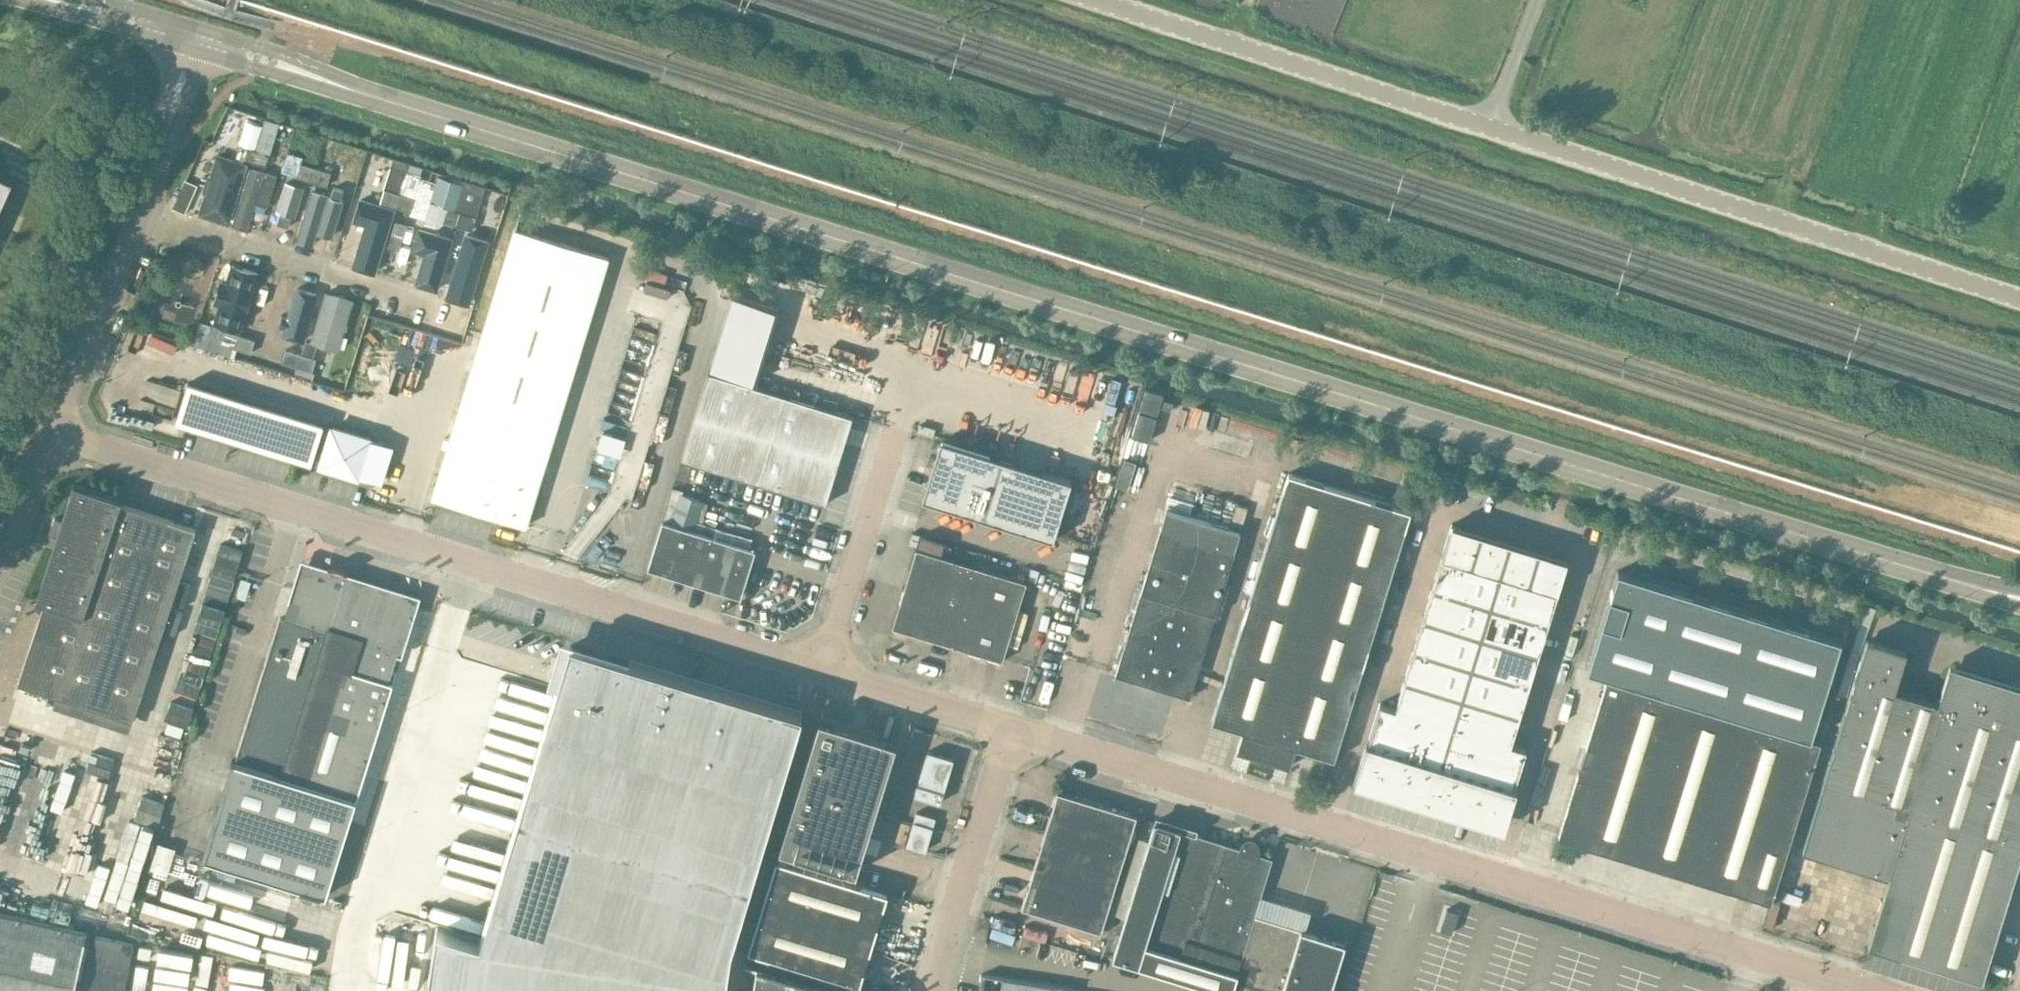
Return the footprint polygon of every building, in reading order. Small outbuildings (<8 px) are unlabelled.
[(251,161),(255,148),(240,144),(236,157),(251,161)] [(255,148),(251,161),(266,166),(270,153),(255,148)] [(246,165),(218,157),(201,215),(228,223),(246,165)] [(312,180),(316,167),(301,162),(297,176),(312,180)] [(277,176),(249,167),(231,224),(260,233),(277,176)] [(316,167),(312,180),(327,184),(331,171),(316,167)] [(9,178),(0,174),(0,197),(9,178)] [(396,206),(400,192),(385,188),(381,201),(396,206)] [(296,196),(275,190),(262,234),(283,240),(296,196)] [(333,197),(309,190),(293,243),(317,250),(333,197)] [(400,192),(396,206),(411,211),(415,197),(400,192)] [(390,213),(363,205),(346,259),(373,267),(390,213)] [(448,207),(444,220),(457,225),(461,211),(448,207)] [(457,225),(472,229),(476,216),(461,211),(457,225)] [(608,257),(514,228),(432,496),(526,525),(608,257)] [(438,287),(453,239),(429,232),(414,280),(438,287)] [(469,296),(486,241),(459,233),(442,288),(469,296)] [(211,321),(241,331),(261,271),(230,261),(211,321)] [(280,333),(305,341),(322,290),(296,282),(280,333)] [(353,299),(325,290),(308,342),(336,351),(353,299)] [(221,343),(236,348),(240,335),(225,330),(221,343)] [(240,335),(236,348),(251,352),(255,339),(240,335)] [(297,366),(301,353),(286,348),(282,362),(297,366)] [(301,353),(297,366),(312,371),(316,358),(301,353)] [(853,415),(709,371),(682,458),(826,503),(853,415)] [(189,381),(176,421),(311,464),(324,423),(189,381)] [(371,437),(333,425),(320,464),(359,476),(371,437)] [(604,429),(598,447),(609,450),(615,432),(604,429)] [(942,439),(923,498),(1053,538),(1071,479),(942,439)] [(1410,510),(1288,472),(1212,720),(1242,730),(1237,749),(1290,765),(1296,746),(1334,758),(1410,510)] [(122,498),(74,483),(63,519),(54,516),(48,533),(57,536),(36,600),(44,603),(18,682),(133,720),(196,528),(120,503),(122,498)] [(673,486),(662,520),(694,530),(703,499),(682,493),(683,489),(673,486)] [(1162,528),(1160,527),(1115,673),(1190,696),(1235,550),(1242,527),(1248,507),(1237,504),(1229,527),(1168,509),(1162,528)] [(662,520),(648,567),(741,596),(755,549),(694,530),(662,520)] [(1380,702),(1356,779),(1502,824),(1526,747),(1510,742),(1567,559),(1452,523),(1395,707),(1380,702)] [(1026,581),(916,547),(892,626),(1002,660),(1026,581)] [(236,761),(206,858),(327,895),(357,798),(396,671),(392,670),(397,653),(401,654),(419,595),(418,595),(418,596),(347,574),(348,573),(346,570),(342,568),(339,567),(335,566),(332,566),(328,566),(325,567),(313,571),(313,570),(312,569),(311,568),(310,568),(309,567),(308,568),(307,568),(306,568),(306,569),(305,569),(305,570),(304,571),(304,572),(304,573),(299,573),(299,572),(298,572),(284,617),(284,618),(280,617),(236,761)] [(1771,901),(1820,741),(1811,738),(1841,639),(1617,570),(1587,669),(1608,675),(1558,836),(1771,901)] [(1866,640),(1802,848),(1888,874),(1867,943),(1982,978),(2019,854),(2019,689),(1952,668),(1941,702),(1894,687),(1905,652),(1866,640)] [(427,990),(726,990),(735,936),(803,711),(629,658),(629,660),(572,644),(559,686),(557,686),(548,716),(519,815),(481,939),(437,926),(427,990)] [(896,741),(819,717),(779,847),(856,871),(896,741)] [(953,758),(928,750),(915,794),(940,802),(953,758)] [(1057,790),(1022,907),(1067,921),(1060,944),(1101,957),(1108,933),(1101,931),(1137,814),(1057,790)] [(935,817),(916,811),(906,844),(925,850),(935,817)] [(1112,956),(1226,990),(1330,990),(1345,941),(1255,914),(1273,857),(1257,852),(1154,820),(1112,956)] [(888,892),(776,858),(748,949),(860,984),(888,892)] [(0,911),(0,990),(74,990),(87,931),(0,911)] [(747,959),(746,962),(756,965),(752,990),(850,990),(747,959)] [(1056,985),(1002,977),(1000,990),(1055,990),(1056,985)]
